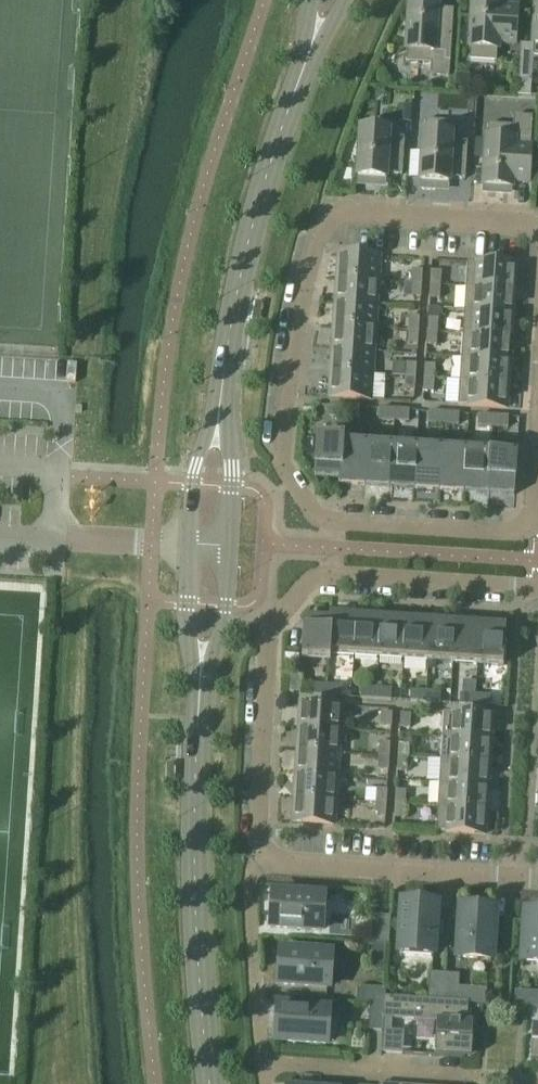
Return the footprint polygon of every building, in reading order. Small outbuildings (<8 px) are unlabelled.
[(514,45),(516,8),(500,7),(500,2),(473,0),(469,61),(496,63),(497,44),(514,45)] [(448,77),(453,11),(436,10),(437,5),(409,2),(406,63),(430,65),(430,75),(448,77)] [(401,108),(400,127),(411,127),(412,109),(401,108)] [(528,184),(532,118),(514,117),(513,127),(488,126),(484,186),(511,188),(511,183),(528,184)] [(465,179),(467,143),(450,142),(451,123),(424,121),(421,182),(448,184),(448,178),(465,179)] [(402,176),(404,139),(388,138),(388,132),(361,130),(358,178),(385,180),(385,175),(402,176)] [(337,280),(378,282),(379,258),(338,255),(337,280)] [(465,288),(514,291),(516,267),(467,264),(465,288)] [(411,284),(421,285),(422,271),(412,271),(411,284)] [(430,286),(440,286),(441,273),(431,272),(430,286)] [(376,306),(378,282),(337,280),(335,303),(376,306)] [(420,298),(421,285),(411,284),(410,298),(420,298)] [(439,300),(440,286),(430,286),(429,299),(439,300)] [(513,314),(514,291),(465,288),(464,311),(513,314)] [(375,329),(376,306),(335,303),(334,326),(375,329)] [(511,338),(513,314),(464,311),(462,335),(511,338)] [(408,331),(418,332),(419,318),(409,318),(408,331)] [(427,332),(437,333),(438,319),(428,319),(427,332)] [(373,352),(375,329),(334,326),(332,350),(373,352)] [(417,345),(418,332),(408,331),(407,345),(417,345)] [(436,347),(437,333),(427,332),(426,346),(436,347)] [(510,361),(511,338),(462,335),(461,358),(510,361)] [(372,376),(373,352),(332,350),(331,373),(372,376)] [(508,385),(510,361),(461,358),(459,381),(508,385)] [(405,378),(415,378),(416,365),(406,364),(405,378)] [(424,379),(434,380),(435,366),(425,366),(424,379)] [(370,400),(372,376),(331,373),(329,397),(370,400)] [(414,392),(415,378),(405,378),(404,391),(414,392)] [(433,393),(434,380),(424,379),(423,393),(433,393)] [(507,409),(508,385),(459,381),(458,406),(507,409)] [(344,418),(345,407),(330,406),(329,417),(344,418)] [(302,415),(313,416),(314,407),(303,407),(302,415)] [(345,407),(344,418),(359,419),(360,408),(345,407)] [(393,421),(394,410),(379,409),(378,420),(393,421)] [(394,410),(393,421),(408,422),(409,411),(394,410)] [(443,425),(444,414),(429,413),(428,424),(443,425)] [(444,414),(443,425),(458,425),(459,414),(444,414)] [(492,428),(493,417),(478,416),(477,427),(492,428)] [(493,417),(492,428),(508,429),(508,418),(493,417)] [(340,485),(343,438),(317,437),(314,478),(338,479),(338,484),(340,485)] [(364,486),(367,445),(344,444),(344,438),(343,438),(340,485),(364,486)] [(389,488),(392,447),(367,445),(364,486),(389,488)] [(414,489),(417,448),(392,447),(389,488),(414,489)] [(439,491),(441,450),(417,448),(414,489),(439,491)] [(464,493),(466,452),(441,450),(439,491),(464,493)] [(488,494),(491,453),(466,452),(464,493),(488,494)] [(514,496),(517,455),(491,453),(488,494),(514,496)] [(328,660),(331,614),(329,614),(329,619),(305,618),(302,659),(328,660)] [(353,657),(356,616),(331,614),(328,660),(330,661),(330,655),(353,657)] [(378,659),(381,617),(356,616),(353,657),(378,659)] [(403,660),(405,619),(381,617),(378,659),(403,660)] [(428,662),(430,621),(405,619),(403,660),(428,662)] [(452,663),(455,622),(430,621),(428,662),(452,663)] [(477,665),(480,624),(455,622),(452,663),(477,665)] [(480,624),(477,665),(503,667),(506,626),(480,624)] [(290,693),(300,693),(301,677),(291,677),(290,693)] [(326,697),(327,686),(312,685),(311,696),(326,697)] [(327,686),(326,697),(341,698),(342,687),(327,686)] [(375,700),(376,689),(361,688),(360,699),(375,700)] [(376,689),(375,700),(390,701),(391,690),(376,689)] [(425,703),(426,692),(411,691),(410,702),(425,703)] [(426,692),(425,703),(440,704),(441,693),(426,692)] [(474,706),(475,695),(460,694),(459,705),(474,706)] [(475,695),(474,706),(490,707),(490,696),(475,695)] [(299,728),(340,731),(341,706),(300,704),(299,728)] [(391,728),(392,714),(382,713),(381,727),(391,728)] [(442,737),(491,741),(492,716),(444,713),(442,737)] [(410,729),(411,715),(400,714),(400,728),(410,729)] [(338,754),(340,731),(299,728),(297,751),(338,754)] [(489,764),(491,741),(442,737),(440,761),(489,764)] [(379,757),(389,757),(390,744),(380,743),(379,757)] [(398,758),(408,759),(409,745),(398,744),(398,758)] [(337,778),(338,754),(297,751),(296,775),(337,778)] [(388,771),(389,757),(379,757),(378,770),(388,771)] [(407,772),(408,759),(398,758),(397,771),(407,772)] [(488,787),(489,764),(440,761),(439,784),(488,787)] [(335,801),(337,778),(296,775),(294,798),(335,801)] [(486,811),(488,787),(439,784),(437,808),(486,811)] [(376,804),(386,804),(387,791),(377,790),(376,804)] [(395,805),(405,805),(406,792),(395,791),(395,805)] [(334,825),(335,801),(294,798),(293,823),(334,825)] [(385,818),(386,804),(376,804),(375,817),(385,818)] [(404,819),(405,805),(395,805),(394,818),(404,819)] [(485,835),(486,811),(437,808),(436,832),(485,835)] [(321,931),(323,898),(273,895),(271,928),(321,931)] [(433,957),(436,907),(403,905),(399,955),(433,957)] [(491,961),(494,911),(461,909),(458,959),(491,961)] [(526,913),(523,963),(537,964),(537,914),(526,913)] [(388,946),(390,917),(375,916),(373,945),(388,946)] [(328,988),(331,955),(281,952),(279,985),(328,988)] [(442,1001),(444,974),(429,973),(427,1001),(442,1001)] [(468,1004),(486,1005),(487,990),(458,988),(459,975),(444,974),(442,1001),(468,1003),(468,1004)] [(356,1002),(370,1003),(385,1004),(385,998),(386,989),(357,987),(356,1002)] [(385,998),(385,1004),(384,1019),(437,1022),(435,1056),(464,1058),(471,1058),(473,1022),(467,1022),(468,1004),(468,1003),(442,1001),(427,1001),(385,998)] [(368,1031),(383,1032),(384,1019),(385,1004),(370,1003),(368,1031)] [(276,1041),(326,1044),(328,1011),(278,1008),(276,1041)]
